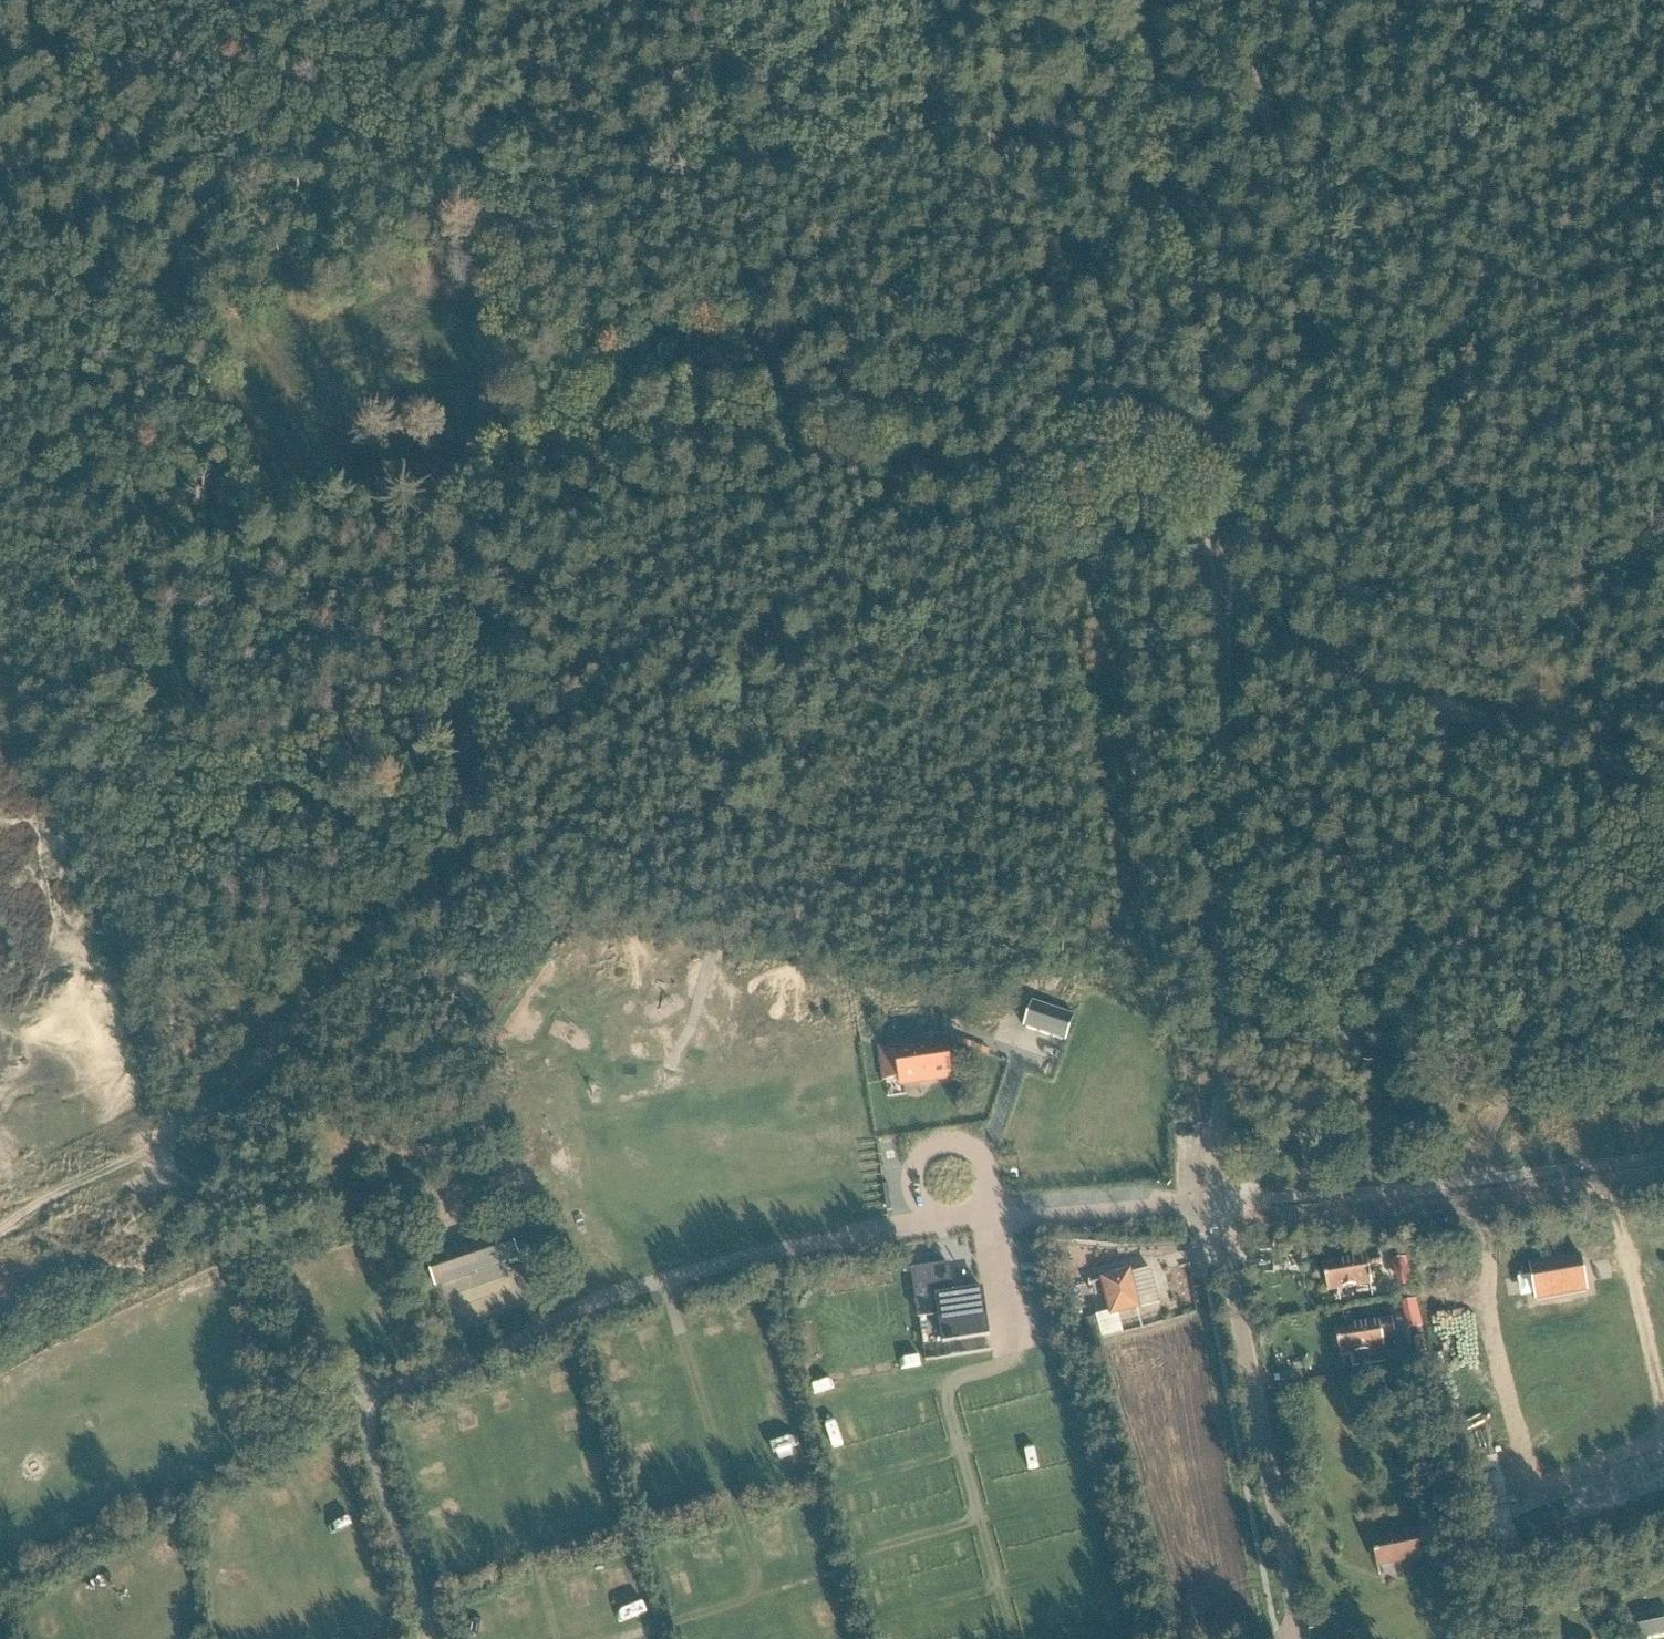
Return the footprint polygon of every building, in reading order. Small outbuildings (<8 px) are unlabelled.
[(1074,1018),(1032,1003),(1023,1028),(1066,1043),(1074,1018)] [(901,1086),(952,1079),(947,1045),(901,1051),(901,1045),(881,1048),(885,1081),(900,1079),(901,1086)] [(520,1259),(511,1234),(427,1262),(436,1288),(520,1259)] [(1323,1266),(1328,1292),(1372,1284),(1369,1270),(1382,1267),(1380,1254),(1367,1256),(1367,1258),(1323,1266)] [(1578,1259),(1532,1268),(1538,1299),(1585,1291),(1578,1259)] [(990,1337),(983,1290),(953,1295),(949,1266),(913,1272),(920,1319),(943,1315),(947,1344),(990,1337)] [(1129,1276),(1105,1282),(1113,1314),(1137,1308),(1129,1276)] [(1379,1323),(1335,1330),(1340,1356),(1384,1349),(1381,1335),(1394,1332),(1392,1319),(1379,1322),(1379,1323)] [(1416,1532),(1373,1541),(1378,1567),(1422,1558),(1416,1532)] [(1633,1628),(1636,1638),(1659,1638),(1663,1638),(1663,1621),(1633,1628)]
